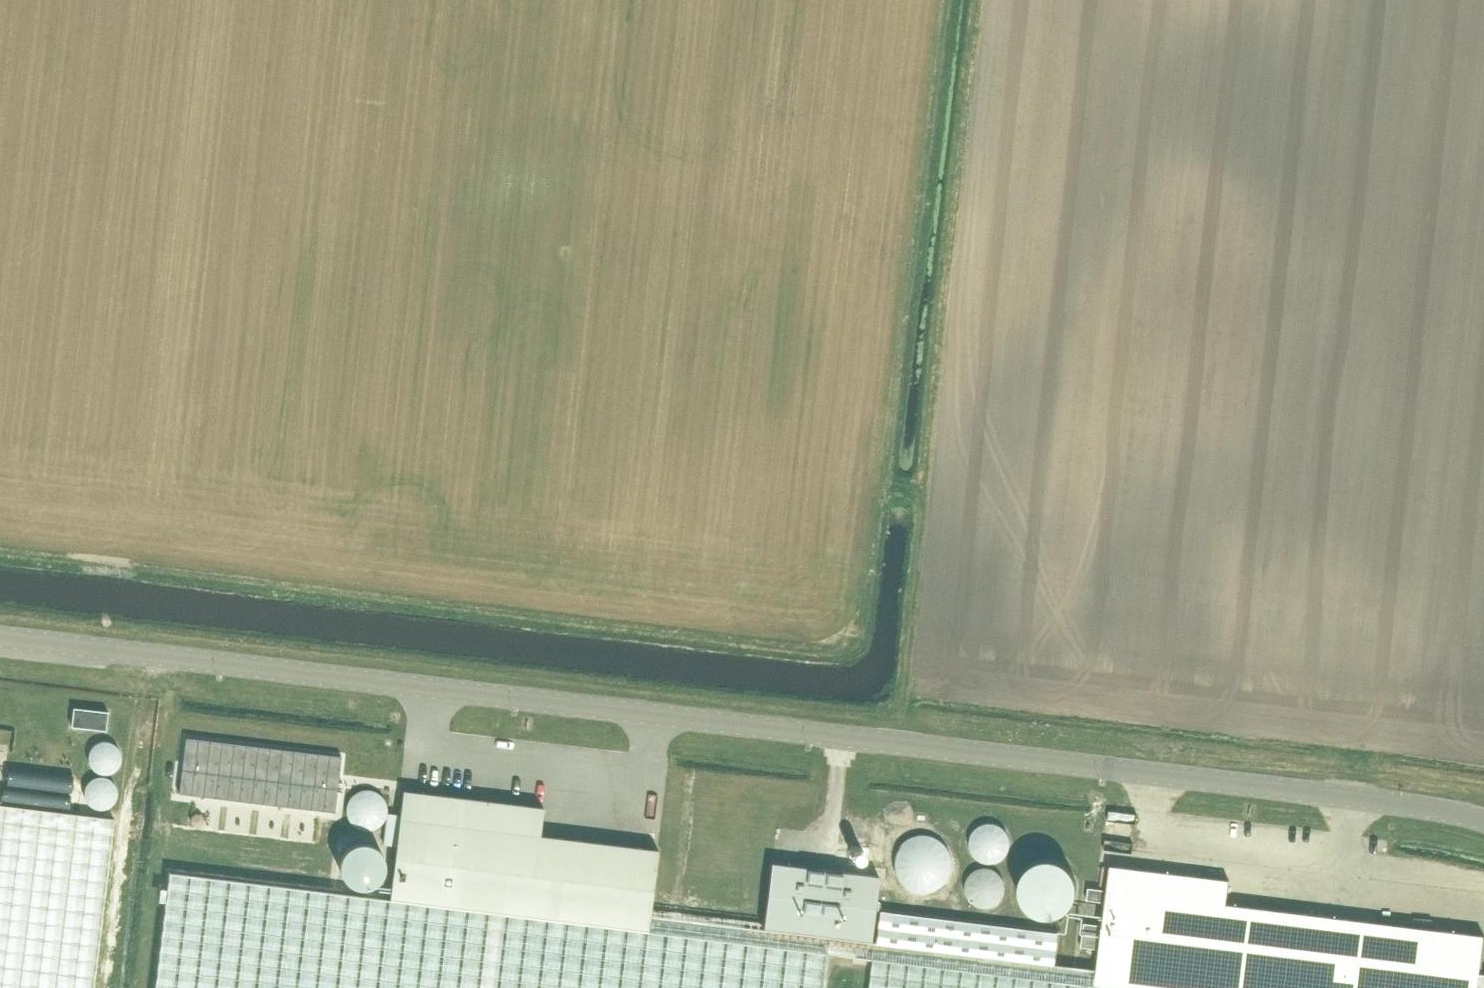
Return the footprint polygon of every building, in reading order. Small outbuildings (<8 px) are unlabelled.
[(107,713),(74,709),(72,726),(105,730),(107,713)] [(186,738),(179,794),(335,813),(341,757),(186,738)] [(543,808),(403,791),(390,899),(648,931),(650,915),(658,850),(539,836),(543,808)] [(0,805),(0,987),(93,987),(113,819),(0,805)] [(388,861),(360,832),(336,856),(364,885),(388,861)] [(878,877),(771,864),(763,929),(850,940),(870,942),(878,877)] [(1116,987),(1483,987),(1483,974),(1479,974),(1480,969),(1483,937),(1483,936),(1364,922),(1226,905),(1229,881),(1109,867),(1107,890),(1105,903),(1102,926),(1099,949),(1097,970),(1094,985),(1116,987)] [(827,953),(848,955),(850,940),(763,929),(650,915),(648,931),(390,899),(169,872),(155,987),(822,987),(827,953)] [(1086,900),(1105,903),(1107,890),(1088,888),(1086,900)] [(1094,985),(1097,970),(1055,965),(1059,933),(879,911),(875,943),(870,942),(850,940),(848,955),(873,959),(870,987),(1116,987),(1094,985)] [(1099,949),(1102,926),(1084,923),(1081,947),(1099,949)]
